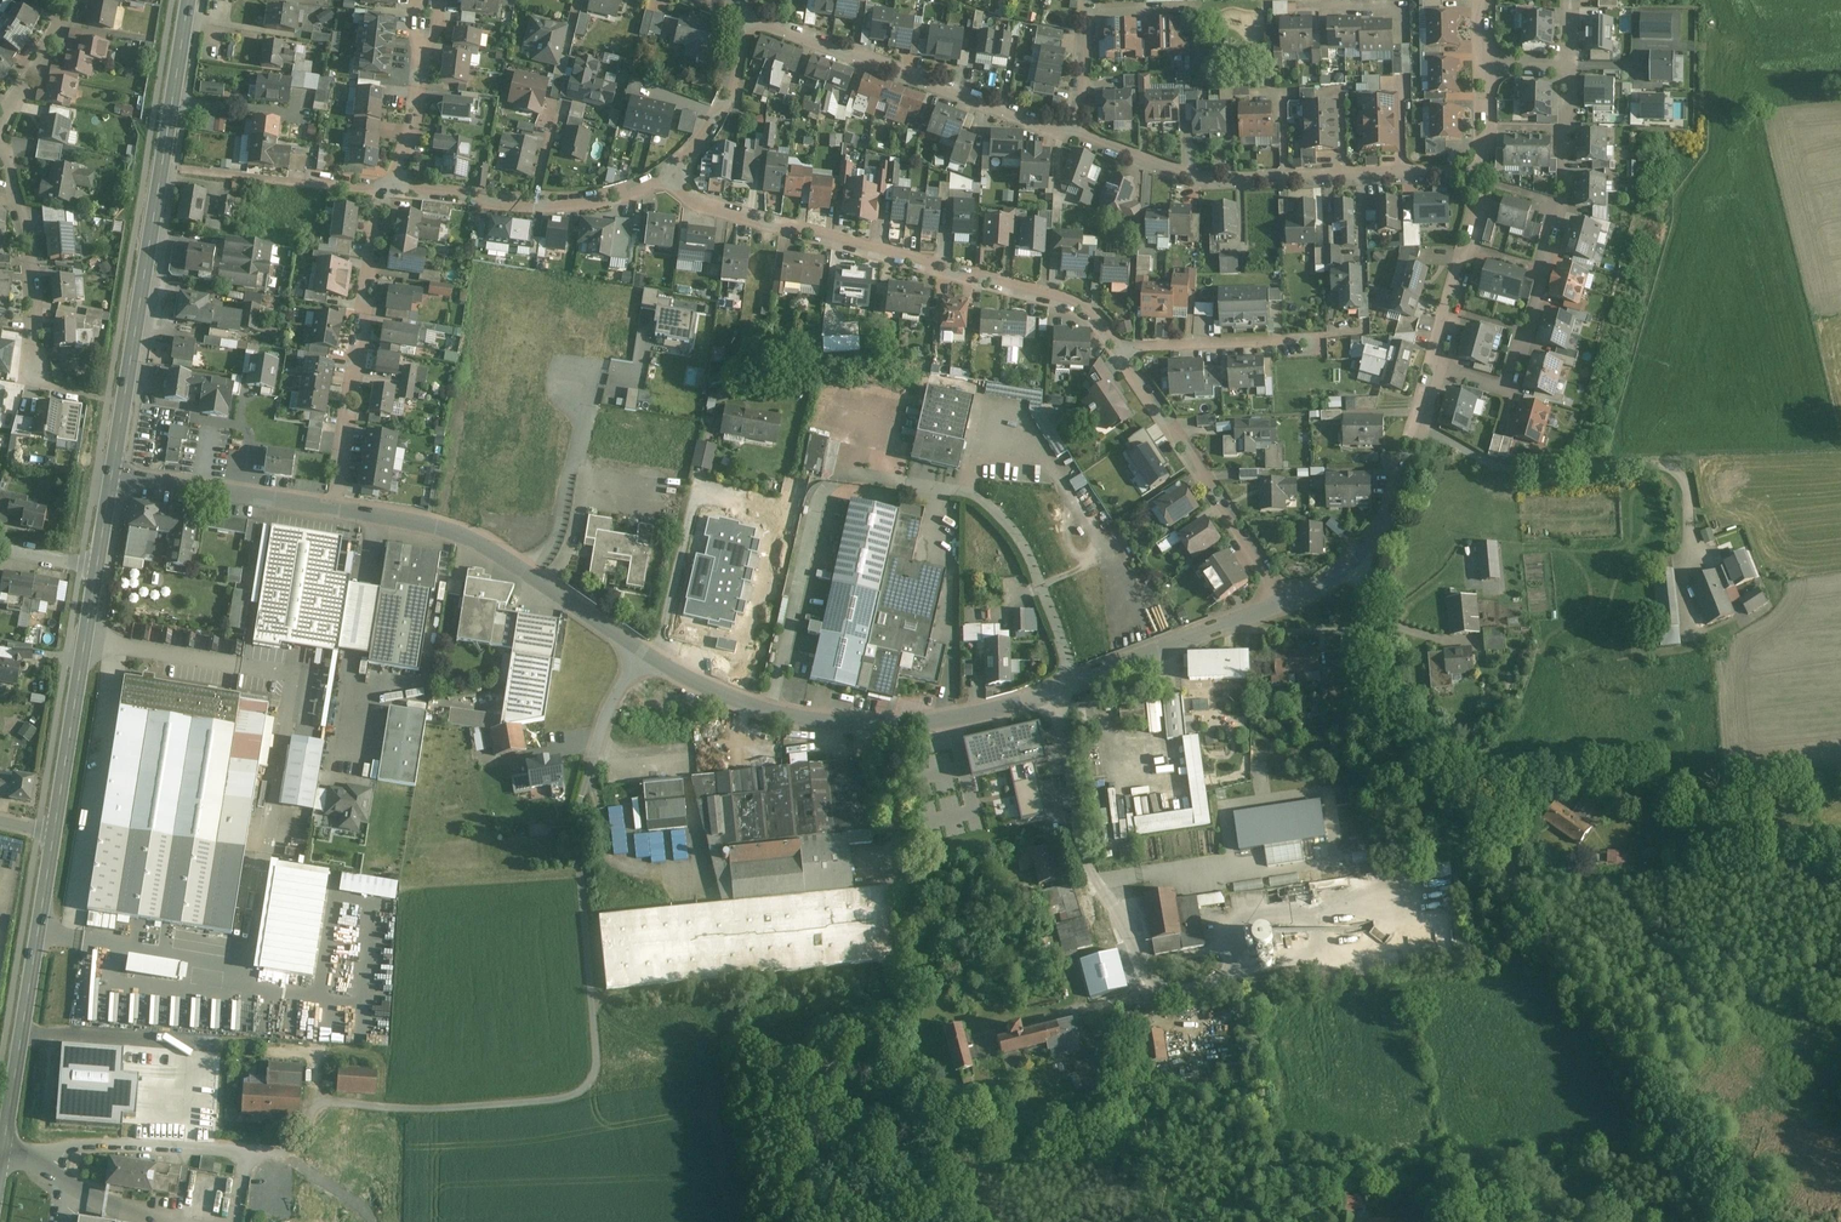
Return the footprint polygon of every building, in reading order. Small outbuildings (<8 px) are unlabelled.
[(98,1),(93,0),(88,24),(111,28),(115,6),(115,5),(98,1)] [(465,4),(461,4),(460,13),(497,17),(498,6),(498,0),(465,0),(465,4)] [(588,7),(617,14),(620,0),(590,0),(588,7)] [(805,15),(814,16),(815,13),(813,13),(815,0),(807,0),(805,15)] [(813,13),(815,13),(834,15),(837,0),(815,0),(813,13)] [(834,15),(834,17),(854,20),(857,1),(857,0),(837,0),(834,15)] [(1618,1),(1608,1),(1599,1),(1598,8),(1617,9),(1618,1)] [(43,11),(27,3),(24,10),(40,17),(43,11)] [(24,10),(14,5),(7,18),(4,16),(4,17),(32,35),(35,30),(41,18),(40,17),(24,10)] [(335,8),(322,7),(321,14),(335,15),(335,8)] [(1536,8),(1516,7),(1516,16),(1523,16),(1524,15),(1536,15),(1536,8)] [(297,12),(268,8),(266,29),(294,33),(297,12)] [(1439,15),(1439,8),(1422,8),(1423,16),(1427,16),(1427,15),(1439,15)] [(894,12),(880,10),(879,17),(864,15),(862,31),(871,32),(870,38),(889,41),(893,16),(894,12)] [(653,13),(645,11),(639,34),(648,36),(649,32),(653,13)] [(983,14),(975,11),(972,32),(980,33),(980,32),(983,14)] [(381,14),(366,12),(365,19),(380,21),(381,14)] [(590,16),(579,13),(574,34),(585,36),(590,16)] [(664,15),(653,13),(649,32),(659,35),(664,15)] [(1439,15),(1427,15),(1427,16),(1427,31),(1454,31),(1454,24),(1457,20),(1457,15),(1439,15)] [(1536,15),(1524,15),(1523,16),(1523,30),(1552,31),(1552,16),(1536,15)] [(893,16),(889,41),(888,45),(909,48),(909,42),(918,43),(921,26),(906,24),(907,18),(893,16)] [(4,17),(2,21),(1,20),(0,21),(0,42),(18,53),(19,54),(25,44),(32,35),(4,17)] [(1257,17),(1249,17),(1250,36),(1260,36),(1259,19),(1258,19),(1257,17)] [(1671,17),(1642,17),(1642,38),(1671,39),(1671,17)] [(365,19),(364,26),(360,26),(359,34),(393,38),(395,23),(380,21),(365,19)] [(694,23),(679,19),(674,42),(692,47),(689,58),(703,62),(705,50),(706,50),(711,26),(694,22),(694,23)] [(1288,19),(1283,19),(1280,22),(1281,30),(1282,32),(1282,35),(1281,36),(1281,46),(1281,53),(1282,53),(1297,52),(1296,21),(1291,22),(1288,19)] [(1309,19),(1303,19),(1301,21),(1296,21),(1297,52),(1312,52),(1313,52),(1312,44),(1313,44),(1312,35),(1311,34),(1311,31),(1312,29),(1312,21),(1309,19)] [(1351,20),(1351,21),(1344,21),(1345,49),(1360,49),(1361,48),(1360,23),(1361,23),(1360,19),(1351,20)] [(565,28),(532,20),(528,37),(541,41),(536,60),(555,64),(557,65),(558,56),(565,28)] [(1180,20),(1165,21),(1166,52),(1181,51),(1182,51),(1181,39),(1180,20)] [(1339,20),(1327,21),(1328,30),(1329,49),(1345,49),(1344,21),(1339,21),(1339,20)] [(1165,21),(1150,21),(1151,40),(1151,53),(1152,52),(1166,52),(1165,21)] [(1611,53),(1612,21),(1588,21),(1588,31),(1586,31),(1586,42),(1587,42),(1587,52),(1591,52),(1611,53)] [(1121,22),(1106,23),(1106,41),(1106,42),(1106,54),(1107,54),(1122,53),(1121,22)] [(1136,22),(1121,22),(1122,53),(1136,53),(1137,53),(1136,40),(1136,22)] [(1392,22),(1382,23),(1376,24),(1377,52),(1392,51),(1393,51),(1392,45),(1392,22)] [(481,26),(457,23),(456,31),(480,34),(481,26)] [(1020,24),(1013,23),(1010,37),(1018,38),(1020,24)] [(1369,24),(1369,23),(1361,23),(1360,23),(1361,48),(1360,49),(1361,52),(1377,52),(1376,24),(1369,24)] [(946,30),(930,28),(928,42),(926,55),(927,56),(935,57),(936,55),(942,56),(946,30)] [(1063,32),(1037,28),(1035,34),(1062,39),(1063,32)] [(106,35),(82,30),(80,40),(83,41),(82,47),(78,49),(77,56),(93,59),(104,61),(105,52),(104,49),(106,35)] [(962,32),(946,30),(942,56),(949,57),(949,59),(957,60),(958,60),(959,52),(962,32)] [(1328,30),(1319,31),(1320,44),(1320,50),(1329,49),(1328,30)] [(1552,31),(1523,30),(1523,45),(1552,46),(1552,31)] [(456,31),(455,31),(454,37),(452,46),(467,48),(478,49),(480,34),(456,31)] [(1454,38),(1454,31),(1427,31),(1428,47),(1439,47),(1458,47),(1458,42),(1454,38)] [(980,32),(980,33),(976,56),(991,58),(995,34),(980,32)] [(331,36),(312,33),(310,42),(329,45),(331,36)] [(340,52),(341,33),(333,33),(332,52),(340,52)] [(393,38),(359,34),(357,50),(363,51),(363,57),(384,60),(385,53),(391,54),(393,38)] [(1010,37),(995,34),(991,58),(1007,61),(1010,37)] [(1062,41),(1035,36),(1033,47),(1040,48),(1041,47),(1060,51),(1062,41)] [(780,46),(760,39),(750,66),(762,70),(771,73),(780,46)] [(1189,39),(1181,39),(1182,51),(1181,51),(1181,57),(1189,57),(1189,39)] [(928,42),(919,40),(917,55),(927,56),(926,55),(928,42)] [(1144,40),(1136,40),(1137,53),(1136,53),(1136,59),(1144,59),(1144,40)] [(1151,40),(1144,40),(1144,59),(1145,59),(1152,58),(1152,52),(1151,53),(1151,40)] [(1106,41),(1098,42),(1099,60),(1100,60),(1108,60),(1107,54),(1106,54),(1106,42),(1106,41)] [(0,42),(0,52),(13,61),(18,53),(0,42)] [(283,45),(264,42),(261,67),(280,69),(280,65),(293,66),(294,66),(295,54),(282,53),(283,45)] [(1320,50),(1320,44),(1313,44),(1312,44),(1313,52),(1312,52),(1312,64),(1320,64),(1320,50)] [(296,46),(283,45),(282,53),(295,54),(296,46)] [(1401,61),(1401,45),(1392,45),(1393,51),(1392,51),(1392,61),(1401,61)] [(1411,60),(1411,45),(1401,45),(1401,61),(1411,60)] [(467,48),(452,46),(451,53),(466,55),(467,48)] [(801,53),(781,46),(780,46),(771,73),(779,76),(779,75),(782,68),(794,72),(801,54),(801,53)] [(1281,46),(1274,46),(1274,66),(1282,66),(1282,53),(1281,53),(1281,46)] [(1060,51),(1041,47),(1040,48),(1037,66),(1061,70),(1064,52),(1060,51)] [(451,53),(444,52),(443,61),(444,61),(443,68),(468,71),(470,56),(466,55),(451,53)] [(968,53),(959,52),(958,60),(957,60),(956,66),(966,67),(968,53)] [(1611,53),(1591,52),(1591,62),(1611,62),(1611,53)] [(77,56),(66,53),(65,60),(67,63),(66,70),(63,69),(61,79),(77,82),(78,75),(87,76),(88,70),(91,68),(93,59),(77,56)] [(1675,54),(1650,53),(1650,83),(1674,83),(1675,54)] [(304,55),(295,54),(294,66),(293,66),(292,73),(302,74),(303,61),(304,55)] [(1439,54),(1424,55),(1424,63),(1429,63),(1429,62),(1444,62),(1443,54),(1439,54)] [(569,58),(558,56),(557,65),(555,64),(553,75),(564,78),(564,77),(569,58)] [(363,57),(356,57),(355,66),(359,66),(358,73),(374,75),(388,77),(390,61),(384,60),(363,57)] [(832,64),(812,57),(805,76),(818,81),(811,101),(805,99),(802,110),(818,115),(820,98),(822,91),(832,65),(832,64)] [(598,64),(577,59),(572,78),(572,79),(573,79),(569,98),(571,98),(571,96),(579,98),(578,100),(579,100),(584,79),(589,80),(591,74),(595,75),(598,64)] [(1411,75),(1411,60),(1401,61),(1402,75),(1411,75)] [(0,61),(0,80),(9,68),(0,61)] [(311,62),(303,61),(302,74),(309,75),(311,62)] [(1401,61),(1392,61),(1392,75),(1402,75),(1401,61)] [(1458,66),(1458,61),(1444,62),(1429,62),(1429,63),(1429,78),(1455,77),(1455,70),(1458,66)] [(853,72),(832,65),(822,91),(823,91),(830,94),(833,86),(846,91),(853,72)] [(1061,70),(1037,66),(1034,85),(1055,88),(1059,88),(1061,70)] [(468,71),(443,68),(442,73),(441,73),(440,82),(466,85),(468,71)] [(706,86),(708,73),(691,70),(689,83),(706,86)] [(762,70),(753,94),(767,98),(768,94),(771,73),(762,70)] [(1190,71),(1177,72),(1177,87),(1185,87),(1185,90),(1191,90),(1190,71)] [(374,75),(359,73),(358,81),(373,82),(374,75)] [(547,81),(515,73),(512,89),(519,91),(516,105),(524,107),(524,108),(531,110),(530,112),(539,115),(542,113),(543,109),(541,106),(547,81)] [(779,76),(771,73),(768,94),(777,97),(784,76),(779,75),(779,76)] [(555,76),(550,98),(559,100),(560,96),(560,95),(564,78),(553,75),(555,76)] [(1151,75),(1138,76),(1138,88),(1139,91),(1151,91),(1151,75)] [(332,79),(319,76),(316,90),(330,93),(332,79)] [(884,83),(864,76),(857,95),(869,99),(866,107),(874,110),(877,102),(884,83)] [(1138,76),(1124,76),(1124,88),(1138,88),(1138,76)] [(61,79),(51,77),(49,87),(51,87),(48,103),(70,107),(72,94),(75,92),(77,82),(61,79)] [(290,80),(259,77),(256,99),(287,103),(290,80)] [(572,78),(564,77),(564,78),(560,95),(560,96),(569,98),(573,79),(572,79),(572,78)] [(1455,77),(1429,78),(1429,93),(1429,94),(1446,94),(1459,93),(1459,88),(1455,84),(1455,77)] [(624,102),(631,104),(632,98),(639,100),(644,81),(630,78),(624,102)] [(589,80),(584,79),(579,100),(611,108),(616,87),(589,80)] [(1615,80),(1586,79),(1585,108),(1594,108),(1594,114),(1613,114),(1615,80)] [(202,83),(202,93),(225,94),(225,84),(202,83)] [(904,90),(884,83),(877,102),(889,106),(886,114),(895,117),(904,90)] [(1380,83),(1367,84),(1367,93),(1381,92),(1380,83)] [(797,86),(789,84),(786,95),(794,97),(797,86)] [(1631,85),(1623,84),(1623,95),(1631,96),(1631,85)] [(1055,88),(1034,85),(1033,94),(1054,98),(1055,88)] [(1534,87),(1522,86),(1522,101),(1551,102),(1551,87),(1534,87)] [(1249,88),(1232,89),(1232,97),(1249,97),(1249,88)] [(383,92),(357,89),(355,104),(381,107),(381,101),(382,101),(383,92)] [(1231,89),(1219,89),(1220,102),(1232,101),(1232,97),(1231,89)] [(330,93),(316,90),(314,102),(327,105),(330,93)] [(924,98),(904,90),(895,117),(903,120),(906,112),(918,116),(924,98)] [(1198,90),(1191,90),(1185,90),(1186,107),(1193,107),(1193,105),(1198,105),(1198,90)] [(1314,90),(1300,90),(1300,98),(1314,97),(1314,90)] [(830,94),(823,91),(819,111),(827,113),(830,94)] [(1126,91),(1122,95),(1115,95),(1116,121),(1132,121),(1131,91),(1126,91)] [(479,95),(461,93),(461,100),(479,102),(479,95)] [(1162,93),(1146,94),(1147,123),(1163,122),(1162,93)] [(1179,121),(1178,93),(1162,93),(1163,122),(1179,121)] [(1446,101),(1446,94),(1429,94),(1429,93),(1424,93),(1424,101),(1430,101),(1445,101),(1446,101)] [(786,95),(784,94),(782,108),(791,110),(794,97),(786,95)] [(1115,95),(1104,95),(1105,122),(1116,121),(1115,95)] [(856,99),(850,97),(846,108),(846,112),(852,114),(854,107),(853,107),(856,99)] [(1314,97),(1300,98),(1300,106),(1304,106),(1304,105),(1315,105),(1314,97)] [(1664,97),(1642,97),(1642,120),(1663,121),(1664,97)] [(461,100),(443,98),(442,104),(437,106),(441,116),(441,118),(469,121),(470,112),(477,113),(479,102),(461,100)] [(639,100),(632,98),(631,104),(625,128),(639,132),(646,102),(639,100)] [(1393,99),(1363,100),(1363,117),(1393,116),(1393,99)] [(1551,102),(1522,101),(1521,116),(1550,117),(1551,102)] [(327,105),(314,102),(312,109),(326,112),(327,105)] [(660,105),(646,102),(639,132),(653,135),(660,105)] [(1268,103),(1263,104),(1260,106),(1255,106),(1256,137),(1271,137),(1272,137),(1271,125),(1271,106),(1268,103)] [(381,107),(355,104),(353,119),(359,119),(378,121),(380,122),(381,113),(380,112),(381,107)] [(1198,105),(1193,105),(1193,107),(1194,134),(1210,133),(1209,104),(1198,105)] [(1225,104),(1209,104),(1210,133),(1226,133),(1225,104)] [(1247,104),(1242,104),(1239,107),(1240,138),(1256,137),(1255,106),(1250,106),(1247,104)] [(674,108),(660,105),(653,135),(667,138),(674,108)] [(846,108),(837,105),(835,118),(845,120),(846,112),(846,108)] [(1315,105),(1304,105),(1304,106),(1305,121),(1335,120),(1334,105),(1315,105)] [(122,115),(133,117),(134,108),(123,106),(122,115)] [(951,111),(936,106),(935,109),(928,127),(926,134),(941,140),(951,111)] [(928,107),(921,125),(928,127),(935,109),(928,107)] [(48,119),(70,123),(72,112),(51,108),(48,119)] [(1430,108),(1430,109),(1430,124),(1456,124),(1456,117),(1460,113),(1460,108),(1445,108),(1430,108)] [(697,114),(682,111),(677,132),(692,135),(697,114)] [(966,116),(951,111),(941,140),(955,145),(960,133),(962,127),(966,116)] [(974,117),(967,114),(966,116),(962,127),(969,130),(974,117)] [(583,120),(568,116),(565,127),(567,127),(581,130),(583,120)] [(1393,116),(1363,117),(1364,133),(1394,132),(1393,116)] [(205,130),(214,131),(216,118),(207,117),(205,130)] [(43,118),(38,141),(62,145),(66,146),(70,123),(48,119),(43,118)] [(217,118),(215,130),(224,131),(225,119),(217,118)] [(378,121),(359,119),(358,127),(378,129),(378,121)] [(1335,120),(1305,121),(1305,136),(1335,135),(1335,120)] [(254,121),(252,138),(276,141),(278,124),(254,121)] [(535,126),(518,122),(516,130),(533,133),(535,126)] [(1280,146),(1279,124),(1271,125),(1272,137),(1271,137),(1271,147),(1280,146)] [(1456,131),(1456,124),(1430,124),(1430,140),(1445,140),(1460,140),(1460,135),(1456,131)] [(774,127),(764,126),(762,142),(762,148),(771,149),(774,127)] [(378,129),(358,127),(357,135),(377,137),(378,129)] [(581,130),(567,127),(560,154),(575,157),(576,152),(584,154),(590,132),(581,130)] [(446,129),(438,128),(436,140),(444,141),(446,129)] [(918,132),(907,131),(905,145),(917,147),(918,132)] [(1022,134),(990,132),(989,157),(1020,159),(1021,150),(1022,134)] [(1394,132),(1364,133),(1364,149),(1395,148),(1394,132)] [(1582,132),(1577,132),(1577,147),(1606,148),(1606,133),(1599,132),(1582,132)] [(975,139),(960,133),(955,145),(949,162),(965,167),(967,163),(968,160),(972,148),(975,139)] [(357,135),(353,134),(351,149),(376,152),(377,146),(378,146),(379,137),(377,137),(357,135)] [(1335,135),(1305,136),(1306,150),(1306,151),(1315,151),(1336,150),(1335,135)] [(536,143),(513,138),(512,139),(502,137),(499,149),(509,151),(505,171),(528,176),(536,143)] [(276,141),(252,138),(250,153),(248,167),(272,170),(273,168),(287,170),(288,170),(290,155),(283,154),(284,150),(275,149),(276,141)] [(1520,138),(1505,138),(1505,150),(1505,167),(1520,167),(1520,138)] [(1535,139),(1520,138),(1520,167),(1534,167),(1535,139)] [(1550,139),(1535,139),(1534,167),(1549,168),(1550,160),(1550,139)] [(436,140),(435,140),(433,151),(445,153),(444,161),(467,163),(470,144),(444,141),(436,140)] [(1445,155),(1445,140),(1430,140),(1426,140),(1426,155),(1445,155)] [(62,145),(38,141),(37,150),(60,154),(62,145)] [(755,142),(745,141),(744,152),(754,153),(755,142)] [(762,142),(755,141),(755,142),(754,153),(754,160),(760,161),(762,148),(762,142)] [(326,170),(328,146),(319,145),(317,169),(326,170)] [(735,148),(718,146),(717,154),(708,153),(701,161),(700,178),(731,182),(732,180),(735,151),(736,146),(735,146),(735,148)] [(1606,148),(1577,147),(1576,162),(1593,163),(1605,163),(1605,162),(1606,148)] [(978,150),(972,148),(968,160),(967,163),(973,165),(978,150)] [(1039,148),(1028,148),(1028,150),(1021,150),(1020,159),(1019,185),(1033,186),(1033,189),(1045,190),(1046,190),(1046,179),(1048,152),(1039,152),(1039,148)] [(351,149),(349,149),(348,166),(352,166),(352,167),(363,168),(375,170),(377,152),(376,152),(351,149)] [(60,154),(37,150),(35,159),(59,163),(60,154)] [(1093,158),(1072,150),(1060,183),(1059,189),(1066,192),(1068,186),(1079,190),(1075,202),(1088,207),(1097,184),(1094,183),(1099,169),(1090,166),(1093,158)] [(1315,151),(1306,151),(1306,150),(1301,150),(1301,159),(1316,158),(1315,151)] [(1505,150),(1497,150),(1495,172),(1505,172),(1505,167),(1505,150)] [(744,152),(735,151),(732,180),(751,182),(754,160),(754,153),(744,152)] [(306,157),(290,155),(288,170),(287,170),(287,171),(304,173),(306,157)] [(788,158),(768,156),(764,190),(783,192),(784,192),(787,168),(788,158)] [(1316,158),(1301,159),(1301,166),(1316,166),(1316,158)] [(1379,158),(1365,158),(1366,167),(1379,167),(1379,158)] [(467,163),(444,161),(442,178),(466,181),(467,163)] [(852,165),(840,164),(838,182),(838,186),(846,186),(846,182),(850,182),(852,165)] [(363,168),(352,167),(352,166),(348,166),(344,165),(343,173),(362,175),(363,168)] [(485,180),(488,166),(478,165),(476,179),(485,180)] [(899,167),(888,166),(887,174),(886,186),(897,187),(899,167)] [(78,171),(54,167),(51,184),(50,184),(47,199),(47,200),(69,203),(72,185),(91,188),(94,175),(77,172),(78,171)] [(804,170),(787,168),(784,192),(783,192),(783,196),(798,198),(802,195),(803,187),(805,170),(804,170)] [(812,170),(804,169),(804,170),(805,170),(803,187),(810,188),(811,178),(812,170)] [(887,174),(876,173),(874,189),(878,190),(877,195),(885,196),(886,186),(887,174)] [(949,184),(948,191),(973,192),(973,182),(949,173),(949,184)] [(1132,182),(1115,176),(1104,205),(1106,208),(1112,210),(1115,209),(1126,212),(1130,203),(1134,192),(1132,187),(1130,187),(1132,182)] [(1605,178),(1576,177),(1576,192),(1605,192),(1605,183),(1605,178)] [(831,180),(811,178),(810,188),(808,208),(816,209),(819,207),(828,208),(829,199),(831,181),(831,180)] [(1054,179),(1046,179),(1046,190),(1045,190),(1045,194),(1053,195),(1054,179)] [(724,183),(710,181),(708,192),(723,194),(724,183)] [(838,182),(831,181),(829,199),(836,200),(838,186),(838,182)] [(245,184),(232,182),(231,189),(244,191),(245,184)] [(850,182),(846,182),(846,186),(843,211),(846,215),(858,217),(859,217),(862,188),(862,183),(850,182)] [(49,184),(44,183),(41,198),(47,199),(50,184),(49,184)] [(949,184),(938,184),(937,201),(940,202),(948,202),(948,191),(949,184)] [(874,189),(862,188),(859,217),(858,217),(858,222),(871,223),(875,219),(877,195),(878,190),(874,189)] [(205,192),(183,189),(178,220),(200,224),(203,207),(206,208),(207,200),(204,199),(205,192)] [(909,192),(893,190),(890,218),(906,220),(906,218),(909,195),(909,192)] [(1005,191),(1005,201),(1015,201),(1015,191),(1005,191)] [(1605,192),(1576,192),(1576,207),(1593,207),(1605,208),(1605,192)] [(925,197),(909,195),(906,218),(916,219),(915,224),(922,224),(924,200),(925,197)] [(1446,196),(1417,197),(1417,198),(1417,223),(1418,224),(1429,224),(1429,222),(1447,221),(1446,196)] [(240,200),(221,197),(218,216),(238,219),(240,200)] [(1378,197),(1365,197),(1366,212),(1377,212),(1377,201),(1378,201),(1378,197)] [(1417,198),(1403,199),(1404,224),(1417,223),(1417,198)] [(1518,203),(1505,199),(1498,224),(1511,228),(1518,203)] [(937,201),(924,200),(922,224),(921,232),(937,233),(940,202),(937,201)] [(1378,201),(1377,201),(1377,212),(1378,212),(1379,232),(1398,231),(1396,200),(1378,201)] [(451,205),(422,201),(420,213),(449,219),(451,205)] [(1288,201),(1278,201),(1279,216),(1286,216),(1286,213),(1295,213),(1295,204),(1288,204),(1288,201)] [(1353,201),(1335,202),(1335,224),(1341,224),(1342,247),(1354,247),(1353,201)] [(972,203),(955,202),(953,233),(970,234),(972,203)] [(1295,222),(1287,223),(1287,244),(1288,244),(1288,240),(1300,240),(1300,244),(1315,243),(1314,202),(1295,203),(1295,204),(1295,213),(1295,222)] [(1141,207),(1130,203),(1126,212),(1123,221),(1139,227),(1141,207)] [(1518,203),(1511,228),(1524,231),(1527,222),(1531,206),(1518,203)] [(358,208),(334,205),(330,239),(337,240),(351,242),(354,242),(358,208)] [(1236,205),(1213,206),(1214,238),(1237,237),(1236,205)] [(59,210),(42,207),(44,230),(48,229),(48,228),(67,226),(66,219),(60,217),(59,210)] [(1605,208),(1593,207),(1593,219),(1608,224),(1609,208),(1605,208)] [(1191,209),(1171,208),(1170,214),(1169,235),(1189,236),(1190,236),(1191,216),(1191,209)] [(1015,210),(1003,209),(1003,217),(1008,217),(1007,225),(1014,225),(1015,210)] [(1052,213),(1038,211),(1037,222),(1044,222),(1044,230),(1051,230),(1051,225),(1052,213)] [(420,215),(399,212),(394,238),(416,242),(417,238),(436,241),(439,223),(419,220),(420,215)] [(1170,214),(1147,213),(1146,240),(1169,241),(1169,235),(1170,214)] [(515,220),(488,216),(487,221),(484,240),(484,241),(511,245),(514,222),(515,220)] [(994,219),(986,219),(984,243),(993,244),(993,247),(1006,248),(1007,225),(1008,217),(1003,217),(994,216),(994,219)] [(1200,216),(1191,216),(1190,236),(1189,236),(1188,243),(1198,243),(1200,216)] [(632,221),(633,221),(632,231),(639,232),(640,226),(641,218),(633,217),(632,221)] [(615,219),(614,225),(615,225),(610,259),(628,261),(632,231),(633,221),(632,221),(615,219)] [(656,222),(648,221),(647,227),(645,246),(646,246),(646,243),(655,244),(654,247),(672,249),(675,221),(656,219),(656,222)] [(1593,219),(1591,219),(1589,226),(1600,229),(1599,233),(1609,236),(1612,225),(1608,224),(1593,219)] [(487,221),(479,220),(476,239),(484,240),(487,221)] [(568,222),(550,220),(547,240),(546,248),(547,249),(564,251),(568,222)] [(535,223),(522,221),(522,223),(519,246),(531,248),(533,239),(535,223)] [(614,225),(582,221),(579,242),(594,244),(592,256),(610,259),(615,225),(614,225)] [(1037,222),(1022,221),(1021,248),(1030,248),(1030,253),(1042,254),(1044,230),(1044,222),(1037,222)] [(1496,223),(1488,221),(1482,242),(1490,244),(1496,223)] [(1589,226),(1572,221),(1568,237),(1596,245),(1599,233),(1600,229),(1589,226)] [(511,245),(519,246),(522,223),(514,222),(511,245)] [(1535,225),(1527,222),(1524,231),(1522,239),(1531,241),(1531,239),(1535,225)] [(1542,227),(1535,225),(1531,239),(1538,241),(1542,227)] [(67,226),(48,228),(48,229),(51,260),(73,258),(71,226),(67,226)] [(647,227),(640,226),(639,232),(639,234),(637,251),(645,252),(646,246),(645,246),(647,227)] [(1333,228),(1325,228),(1326,247),(1334,247),(1333,228)] [(715,232),(688,229),(686,248),(686,249),(703,251),(711,252),(712,252),(713,245),(715,232)] [(1070,233),(1051,232),(1051,239),(1070,240),(1070,233)] [(1419,235),(1404,236),(1404,248),(1420,248),(1419,235)] [(1097,238),(1079,237),(1079,248),(1087,249),(1087,259),(1093,260),(1094,253),(1096,253),(1097,238)] [(1596,245),(1568,237),(1563,252),(1575,256),(1592,260),(1596,245)] [(416,242),(394,238),(393,247),(392,247),(388,269),(419,274),(422,274),(423,270),(425,253),(415,251),(416,242)] [(190,246),(178,245),(174,247),(170,273),(173,277),(199,281),(199,280),(261,290),(262,288),(266,289),(270,265),(269,265),(272,245),(230,239),(226,261),(217,260),(216,263),(214,263),(215,251),(190,247),(190,246)] [(540,239),(533,239),(531,248),(530,254),(537,255),(540,239)] [(546,248),(547,240),(540,239),(537,255),(537,259),(545,260),(547,249),(546,248)] [(1070,240),(1051,239),(1050,254),(1061,254),(1062,247),(1069,248),(1070,240)] [(351,242),(337,240),(335,254),(338,255),(349,257),(351,242)] [(935,245),(920,244),(919,252),(934,254),(935,245)] [(724,246),(713,245),(712,252),(711,252),(710,266),(722,268),(724,250),(724,246)] [(530,254),(531,248),(519,246),(517,255),(529,256),(530,254)] [(686,248),(679,247),(677,261),(702,264),(703,251),(686,249),(686,248)] [(1069,248),(1062,247),(1061,254),(1060,270),(1086,272),(1087,259),(1087,249),(1079,248),(1069,248)] [(1326,247),(1324,247),(1324,267),(1339,267),(1338,247),(1334,247),(1326,247)] [(1404,248),(1400,248),(1399,257),(1418,260),(1422,248),(1420,248),(1404,248)] [(749,253),(724,250),(722,268),(720,279),(745,282),(749,253)] [(334,254),(313,251),(312,260),(318,261),(319,260),(333,262),(334,254)] [(984,251),(976,251),(975,265),(983,265),(984,251)] [(1096,253),(1094,253),(1093,260),(1093,268),(1100,269),(1101,261),(1103,261),(1103,253),(1096,253)] [(333,262),(319,260),(318,261),(314,292),(313,293),(327,295),(346,298),(351,265),(336,263),(338,255),(335,254),(334,254),(333,262)] [(1237,254),(1220,254),(1221,274),(1238,274),(1237,254)] [(0,256),(0,264),(10,265),(10,255),(3,255),(3,256),(0,256)] [(781,271),(774,270),(772,292),(783,293),(785,283),(800,284),(802,258),(783,256),(781,271)] [(1592,260),(1575,256),(1573,262),(1593,268),(1595,261),(1592,260)] [(822,260),(803,258),(802,258),(800,284),(800,285),(818,287),(819,287),(820,279),(822,260)] [(1151,258),(1138,258),(1137,272),(1150,273),(1151,258)] [(1103,261),(1101,261),(1100,269),(1099,283),(1129,285),(1131,262),(1103,261)] [(1593,268),(1573,262),(1571,269),(1587,274),(1588,271),(1592,273),(1593,268)] [(1507,268),(1489,263),(1488,268),(1482,287),(1482,290),(1499,295),(1507,268)] [(1427,270),(1408,265),(1400,293),(1418,298),(1419,298),(1427,270)] [(1488,268),(1476,265),(1471,284),(1482,287),(1488,268)] [(1571,269),(1559,266),(1557,274),(1555,273),(1553,281),(1583,290),(1587,274),(1571,269)] [(1524,273),(1507,268),(1499,295),(1517,300),(1517,297),(1523,279),(1524,273)] [(442,273),(423,270),(422,274),(419,274),(418,281),(440,285),(442,273)] [(1197,271),(1187,270),(1186,278),(1189,278),(1188,288),(1196,288),(1197,271)] [(1359,270),(1332,271),(1333,284),(1340,283),(1341,310),(1358,309),(1362,309),(1362,296),(1361,288),(1359,288),(1359,270)] [(637,273),(634,284),(645,287),(648,275),(637,273)] [(73,276),(52,278),(54,303),(75,301),(73,276)] [(1186,278),(1174,277),(1173,287),(1172,308),(1173,308),(1187,309),(1188,288),(1189,278),(1186,278)] [(1148,278),(1136,278),(1136,291),(1143,291),(1144,286),(1148,286),(1148,278)] [(0,279),(0,307),(7,308),(9,279),(0,279)] [(828,280),(820,279),(819,287),(818,287),(817,293),(826,294),(828,280)] [(1534,282),(1523,279),(1517,297),(1529,300),(1534,282)] [(1583,290),(1553,281),(1551,289),(1552,290),(1550,297),(1567,302),(1578,305),(1578,304),(1583,290)] [(905,286),(887,285),(885,312),(902,313),(905,286)] [(922,288),(905,286),(902,313),(920,315),(921,306),(922,290),(922,288)] [(1148,286),(1144,286),(1143,291),(1142,314),(1146,314),(1149,317),(1157,317),(1157,315),(1159,287),(1148,286)] [(422,290),(401,287),(401,290),(389,288),(386,308),(410,312),(412,298),(421,300),(422,290)] [(1173,287),(1159,287),(1157,315),(1157,317),(1172,318),(1173,308),(1172,308),(1173,287)] [(1266,289),(1220,291),(1221,323),(1234,323),(1234,327),(1254,326),(1254,322),(1267,322),(1266,289)] [(931,291),(922,290),(921,306),(930,307),(931,291)] [(314,292),(305,291),(304,302),(326,306),(327,295),(313,293),(314,292)] [(1400,293),(1394,291),(1393,295),(1382,291),(1377,309),(1400,315),(1412,319),(1412,318),(1418,298),(1400,293)] [(262,296),(245,293),(243,305),(260,308),(262,296)] [(1369,295),(1362,296),(1362,309),(1358,309),(1358,319),(1369,319),(1369,295)] [(242,315),(207,309),(208,300),(182,296),(181,297),(177,297),(177,298),(178,298),(174,318),(174,319),(178,320),(178,321),(188,323),(194,325),(195,324),(204,325),(211,326),(209,338),(221,340),(238,343),(240,330),(267,335),(269,323),(277,324),(279,311),(260,308),(243,305),(242,315)] [(954,299),(945,299),(945,305),(941,309),(941,311),(934,311),(933,324),(940,324),(940,330),(944,330),(943,335),(952,335),(954,299)] [(963,299),(954,299),(952,335),(961,335),(961,330),(965,330),(965,325),(972,325),(973,315),(973,311),(966,311),(966,309),(962,306),(963,299)] [(457,304),(444,301),(442,310),(455,312),(457,304)] [(1578,305),(1567,302),(1565,309),(1568,310),(1580,313),(1582,305),(1578,304),(1578,305)] [(345,309),(332,307),(331,315),(342,316),(342,317),(344,317),(345,309)] [(103,311),(87,308),(86,317),(102,320),(103,311)] [(410,312),(386,308),(385,317),(408,321),(410,312)] [(694,313),(658,308),(656,323),(660,324),(658,335),(668,337),(668,340),(690,344),(694,313)] [(1580,313),(1568,310),(1566,317),(1574,320),(1587,324),(1589,316),(1580,313)] [(86,317),(57,311),(54,322),(55,322),(75,322),(75,324),(84,325),(86,317)] [(331,315),(315,312),(313,329),(339,333),(342,317),(342,316),(331,315)] [(1566,317),(1546,312),(1542,327),(1570,335),(1574,320),(1566,317)] [(1003,315),(980,314),(979,332),(979,337),(1001,338),(1003,315)] [(980,316),(973,315),(972,325),(972,332),(979,332),(980,316)] [(1026,317),(1003,315),(1001,338),(1025,339),(1026,318),(1026,317)] [(1412,319),(1400,315),(1395,335),(1416,334),(1419,320),(1412,318),(1412,319)] [(102,320),(86,317),(84,325),(93,327),(100,328),(102,320)] [(0,318),(0,328),(7,329),(8,320),(0,318)] [(1036,319),(1026,318),(1025,339),(1034,340),(1036,319)] [(1123,335),(1135,332),(1133,320),(1120,323),(1123,335)] [(422,323),(409,321),(408,328),(418,330),(418,331),(420,331),(422,323)] [(75,324),(75,322),(55,322),(55,332),(55,346),(73,346),(73,332),(75,332),(75,324)] [(277,324),(269,323),(267,335),(275,336),(277,324)] [(435,325),(422,323),(420,331),(426,332),(434,333),(435,325)] [(1503,329),(1481,323),(1479,330),(1495,334),(1495,335),(1501,337),(1503,329)] [(84,325),(75,324),(75,332),(73,332),(73,346),(75,346),(75,348),(93,348),(93,327),(84,325)] [(1313,324),(1297,324),(1298,334),(1313,334),(1313,324)] [(408,328),(384,325),(381,343),(400,347),(415,349),(416,341),(418,331),(418,330),(408,328)] [(1158,338),(1173,337),(1172,326),(1158,327),(1158,338)] [(1479,330),(1468,327),(1464,338),(1463,338),(1462,342),(1491,350),(1495,335),(1495,334),(1479,330)] [(1570,335),(1542,327),(1538,342),(1557,348),(1566,350),(1566,349),(1570,335)] [(339,333),(313,329),(310,346),(330,349),(337,350),(339,333)] [(952,335),(943,335),(944,330),(940,330),(940,343),(941,344),(952,344),(952,345),(952,335)] [(1080,332),(1062,331),(1061,330),(1057,330),(1056,331),(1053,331),(1051,365),(1056,366),(1069,367),(1085,368),(1086,359),(1088,359),(1089,333),(1087,333),(1085,331),(1082,331),(1080,332)] [(420,331),(418,331),(416,341),(425,342),(426,332),(420,331)] [(1416,334),(1395,335),(1394,339),(1414,345),(1417,334),(1416,334)] [(221,340),(209,338),(205,337),(203,346),(220,348),(221,340)] [(196,342),(174,339),(171,358),(193,362),(196,342)] [(260,353),(262,346),(250,342),(248,349),(260,353)] [(1413,348),(1393,342),(1390,355),(1366,347),(1364,358),(1370,359),(1407,369),(1413,348)] [(1491,350),(1462,342),(1461,346),(1462,346),(1459,358),(1476,363),(1486,366),(1486,365),(1491,350)] [(400,347),(381,343),(380,350),(399,354),(400,347)] [(9,376),(14,346),(0,344),(0,374),(9,376)] [(330,349),(310,346),(309,353),(328,356),(330,349)] [(1579,353),(1566,349),(1566,350),(1557,348),(1555,355),(1576,361),(1579,353)] [(380,350),(379,350),(376,371),(396,374),(399,354),(380,350)] [(456,362),(457,353),(445,352),(444,361),(456,362)] [(309,353),(305,353),(304,360),(307,361),(333,365),(334,357),(328,356),(309,353)] [(1576,361),(1555,355),(1549,353),(1547,360),(1562,365),(1574,369),(1576,361)] [(1547,360),(1534,357),(1529,372),(1557,380),(1562,365),(1547,360)] [(276,362),(251,358),(247,384),(245,395),(271,399),(276,362)] [(1264,358),(1246,359),(1247,388),(1265,387),(1264,360),(1264,358)] [(1407,369),(1370,359),(1364,358),(1362,365),(1361,365),(1360,367),(1361,367),(1360,372),(1380,378),(1382,371),(1385,372),(1382,385),(1402,391),(1407,369)] [(1098,359),(1088,376),(1097,389),(1110,381),(1112,380),(1098,359)] [(1246,359),(1228,360),(1228,361),(1229,381),(1229,389),(1247,388),(1246,359)] [(1271,359),(1264,360),(1265,379),(1272,379),(1271,359)] [(333,365),(307,361),(304,378),(331,382),(333,365)] [(1228,361),(1221,361),(1221,367),(1221,381),(1229,381),(1228,361)] [(1183,362),(1170,363),(1171,395),(1185,394),(1185,391),(1205,390),(1205,389),(1204,368),(1204,363),(1183,364),(1183,362)] [(1486,366),(1476,363),(1474,370),(1490,374),(1493,367),(1486,365),(1486,366)] [(417,368),(404,366),(402,381),(414,383),(417,368)] [(1221,367),(1204,368),(1205,389),(1222,388),(1221,381),(1221,367)] [(950,378),(970,378),(970,369),(951,369),(950,378)] [(191,376),(169,372),(165,399),(187,402),(188,392),(203,395),(205,380),(190,378),(191,376)] [(1557,380),(1529,372),(1525,388),(1536,391),(1553,396),(1554,394),(1557,380)] [(331,382),(304,378),(301,394),(328,399),(331,382)] [(233,384),(206,379),(201,412),(227,416),(233,384)] [(414,383),(402,381),(399,399),(411,401),(414,383)] [(1097,389),(1090,394),(1093,397),(1085,403),(1090,410),(1088,412),(1090,415),(1095,411),(1107,430),(1119,422),(1121,425),(1132,418),(1114,392),(1116,390),(1110,381),(1097,389)] [(394,389),(374,386),(368,422),(379,424),(381,415),(390,416),(390,415),(392,403),(394,389)] [(1042,391),(1009,386),(1007,398),(1030,401),(1029,409),(1031,415),(1033,419),(1057,457),(1067,451),(1055,430),(1041,410),(1042,391)] [(973,398),(927,387),(916,434),(924,435),(924,433),(963,442),(973,398)] [(1483,393),(1462,387),(1460,395),(1476,399),(1476,400),(1481,401),(1483,393)] [(628,388),(625,408),(635,410),(638,390),(628,388)] [(1460,395),(1448,391),(1444,407),(1472,415),(1476,400),(1476,399),(1460,395)] [(1564,397),(1554,394),(1553,396),(1536,391),(1534,398),(1562,406),(1564,397)] [(328,399),(301,394),(299,412),(311,414),(324,416),(325,416),(328,399)] [(1050,395),(1048,403),(1063,405),(1064,397),(1050,395)] [(1330,407),(1342,406),(1342,397),(1330,398),(1330,407)] [(21,411),(33,413),(35,400),(23,398),(21,411)] [(1372,399),(1344,399),(1344,409),(1372,408),(1372,399)] [(1549,410),(1523,402),(1519,414),(1518,413),(1517,418),(1545,426),(1549,410)] [(62,406),(38,403),(36,420),(33,434),(44,436),(44,437),(45,438),(47,429),(58,432),(62,406)] [(400,405),(392,403),(390,415),(401,417),(403,408),(400,407),(400,405)] [(82,409),(62,406),(58,432),(78,435),(82,409)] [(1472,415),(1444,407),(1439,424),(1467,432),(1472,415)] [(777,417),(728,408),(724,433),(772,442),(777,417)] [(1341,411),(1321,412),(1321,421),(1342,420),(1341,411)] [(324,416),(311,414),(309,421),(322,423),(324,416)] [(36,420),(16,417),(11,435),(30,438),(31,433),(33,434),(36,420)] [(1216,417),(1197,417),(1197,427),(1216,426),(1216,417)] [(1384,418),(1344,418),(1344,445),(1384,445),(1384,418)] [(1545,426),(1517,418),(1515,422),(1517,423),(1513,437),(1540,444),(1545,426)] [(322,423),(309,421),(308,428),(321,430),(322,423)] [(1276,442),(1275,422),(1251,422),(1251,429),(1237,429),(1237,450),(1249,454),(1251,450),(1252,442),(1253,442),(1276,442)] [(185,429),(171,427),(168,439),(169,439),(165,462),(177,463),(179,441),(184,441),(185,429)] [(321,430),(308,428),(305,449),(318,451),(321,430)] [(397,437),(366,432),(365,440),(368,440),(367,444),(395,449),(397,437)] [(963,442),(924,433),(924,435),(918,460),(957,469),(963,442)] [(924,435),(916,434),(911,458),(918,460),(924,435)] [(1503,438),(1494,436),(1488,457),(1498,459),(1498,457),(1503,438)] [(1513,441),(1503,438),(1498,457),(1508,459),(1513,441)] [(717,446),(697,442),(691,468),(711,472),(717,446)] [(1169,465),(1153,442),(1129,458),(1140,474),(1144,471),(1155,487),(1169,478),(1163,469),(1169,465)] [(395,449),(367,444),(366,448),(364,448),(363,455),(393,460),(395,449)] [(1278,447),(1268,447),(1268,470),(1283,469),(1282,444),(1278,444),(1278,447)] [(294,455),(268,451),(265,473),(290,477),(294,455)] [(393,460),(363,455),(362,462),(364,462),(364,466),(391,471),(393,460)] [(391,471),(364,466),(363,470),(361,470),(359,477),(390,481),(391,471)] [(425,483),(433,485),(437,468),(429,466),(425,483)] [(1256,481),(1255,470),(1240,470),(1240,481),(1256,481)] [(1081,474),(1070,480),(1076,490),(1087,484),(1081,474)] [(1370,476),(1328,476),(1329,507),(1330,507),(1330,503),(1338,503),(1338,507),(1361,507),(1360,502),(1369,502),(1369,507),(1370,507),(1370,476)] [(390,481),(359,477),(358,484),(361,484),(360,489),(388,493),(390,481)] [(1284,480),(1260,480),(1261,511),(1285,511),(1284,494),(1297,494),(1296,481),(1284,481),(1284,480)] [(1186,490),(1170,501),(1169,499),(1157,507),(1170,527),(1181,519),(1184,520),(1189,517),(1189,513),(1198,508),(1186,490)] [(0,491),(0,508),(2,501),(10,502),(26,506),(26,505),(28,497),(0,491)] [(1164,493),(1147,504),(1152,511),(1157,507),(1169,499),(1164,493)] [(2,501),(0,508),(0,522),(7,523),(9,515),(8,515),(10,502),(2,501)] [(899,512),(851,501),(810,679),(858,690),(863,666),(888,558),(898,514),(899,512)] [(26,505),(26,506),(10,502),(8,515),(9,515),(23,518),(21,526),(42,531),(47,510),(26,505)] [(142,561),(144,545),(153,546),(155,535),(165,536),(164,545),(168,545),(173,509),(158,506),(158,510),(146,508),(147,504),(136,502),(135,506),(130,506),(127,532),(124,559),(142,561)] [(196,512),(173,509),(168,545),(165,566),(188,569),(190,546),(191,546),(196,512)] [(225,517),(203,513),(201,526),(223,530),(225,517)] [(922,519),(898,514),(888,558),(912,563),(922,519)] [(637,538),(610,533),(612,520),(589,516),(585,539),(594,541),(588,580),(602,582),(606,560),(629,564),(626,586),(643,589),(650,547),(636,545),(637,538)] [(247,521),(225,517),(223,530),(245,534),(247,521)] [(688,602),(684,616),(708,622),(707,626),(731,631),(733,625),(735,625),(737,614),(743,615),(745,605),(739,604),(745,581),(751,583),(754,571),(748,569),(752,553),(759,554),(762,542),(755,541),(758,530),(740,526),(741,523),(719,518),(718,521),(709,519),(704,539),(709,540),(705,557),(697,555),(686,601),(688,602)] [(1346,531),(1332,519),(1326,525),(1340,538),(1346,531)] [(1206,520),(1179,538),(1193,558),(1203,551),(1207,551),(1211,549),(1211,545),(1220,540),(1206,520)] [(256,522),(247,521),(245,534),(244,541),(253,542),(256,522)] [(1321,525),(1299,525),(1299,556),(1322,555),(1321,525)] [(1702,532),(1707,543),(1716,539),(1711,528),(1702,532)] [(127,532),(121,531),(118,558),(124,559),(127,532)] [(341,540),(279,531),(265,618),(285,621),(281,643),(338,653),(350,577),(337,575),(341,540)] [(1496,544),(1479,546),(1481,573),(1498,571),(1496,544)] [(438,555),(387,547),(379,595),(393,598),(395,589),(430,594),(431,595),(438,555)] [(1725,567),(1690,581),(1708,626),(1734,615),(1725,591),(1756,578),(1745,552),(1723,561),(1725,567)] [(1228,553),(1200,572),(1205,578),(1204,579),(1215,596),(1216,595),(1221,602),(1249,583),(1228,553)] [(341,575),(347,576),(350,554),(344,554),(341,575)] [(888,558),(863,666),(873,669),(868,692),(891,698),(897,674),(937,683),(946,647),(929,643),(946,571),(912,563),(888,558)] [(1671,559),(1657,561),(1658,571),(1673,570),(1671,559)] [(242,570),(229,569),(227,582),(240,584),(242,570)] [(474,569),(474,572),(468,571),(466,583),(456,642),(490,647),(496,606),(505,607),(514,588),(509,587),(508,589),(500,588),(501,586),(488,584),(489,577),(481,576),(482,571),(474,569)] [(1658,571),(1653,572),(1659,628),(1679,626),(1673,570),(1658,571)] [(36,578),(5,572),(1,594),(10,596),(32,599),(36,578)] [(59,581),(36,578),(32,599),(39,600),(56,603),(59,581)] [(462,582),(448,580),(446,594),(460,596),(462,582)] [(378,590),(350,586),(339,651),(368,655),(378,590)] [(430,594),(395,589),(393,598),(379,595),(367,667),(417,675),(430,594)] [(1759,589),(1739,601),(1748,615),(1768,603),(1759,589)] [(1454,590),(1446,591),(1447,600),(1455,599),(1454,590)] [(250,592),(244,591),(238,629),(244,630),(250,592)] [(1,594),(0,602),(0,604),(9,606),(10,596),(1,594)] [(32,599),(10,596),(9,606),(21,607),(21,612),(30,614),(31,609),(32,599)] [(1455,599),(1447,600),(1451,635),(1480,633),(1476,597),(1455,599)] [(39,600),(32,599),(31,609),(38,610),(39,600)] [(1031,609),(1026,610),(1026,632),(1034,631),(1033,616),(1031,609)] [(1026,610),(1013,610),(1014,632),(1026,632),(1026,610)] [(559,622),(517,616),(511,656),(553,663),(559,622)] [(265,618),(257,617),(253,644),(280,649),(281,643),(285,621),(265,618)] [(44,621),(29,618),(25,644),(39,646),(44,621)] [(994,625),(980,626),(981,642),(984,642),(984,641),(994,641),(994,633),(994,625)] [(980,626),(963,626),(963,643),(981,642),(980,626)] [(1503,630),(1485,631),(1486,649),(1505,648),(1503,630)] [(1009,632),(994,633),(994,641),(1009,640),(1009,632)] [(1341,636),(1327,637),(1331,731),(1345,730),(1341,636)] [(738,644),(719,639),(717,649),(735,654),(738,644)] [(994,641),(984,641),(984,642),(985,660),(992,660),(992,662),(1009,661),(1009,640),(994,641)] [(32,650),(14,649),(13,658),(14,658),(21,659),(32,659),(32,650)] [(1472,649),(1445,651),(1445,654),(1447,675),(1452,675),(1474,673),(1472,649)] [(1318,652),(1271,653),(1272,684),(1288,683),(1288,673),(1297,672),(1297,683),(1306,682),(1306,672),(1319,672),(1318,652)] [(1272,684),(1271,653),(1250,654),(1251,678),(1257,677),(1257,683),(1272,684)] [(338,655),(333,654),(320,729),(325,730),(338,655)] [(1250,654),(1189,656),(1190,680),(1251,678),(1250,654)] [(1445,654),(1430,656),(1433,689),(1445,688),(1445,677),(1449,677),(1452,679),(1452,675),(1447,675),(1445,654)] [(553,663),(511,656),(500,728),(544,721),(553,663)] [(0,660),(0,681),(17,684),(21,664),(20,664),(21,659),(14,658),(13,662),(0,660)] [(992,662),(992,660),(985,660),(985,685),(1010,682),(1009,661),(992,662)] [(212,693),(153,683),(154,677),(142,675),(141,681),(126,678),(100,827),(242,852),(249,815),(253,816),(259,780),(255,779),(268,707),(238,702),(239,697),(212,693)] [(1327,690),(1316,691),(1317,700),(1328,699),(1327,690)] [(1182,695),(1163,697),(1167,740),(1187,738),(1182,695)] [(404,703),(403,709),(424,713),(425,707),(404,703)] [(427,714),(389,708),(377,781),(414,787),(427,714)] [(1149,742),(1163,741),(1161,709),(1148,710),(1149,742)] [(18,735),(32,742),(39,729),(25,721),(18,735)] [(1390,722),(1379,724),(1380,731),(1391,730),(1390,722)] [(521,725),(491,731),(497,757),(527,752),(521,725)] [(1045,761),(1037,725),(995,734),(996,737),(967,744),(974,775),(1009,767),(1021,820),(1046,815),(1034,764),(1045,761)] [(491,748),(490,728),(483,728),(484,748),(491,748)] [(1193,811),(1135,820),(1137,835),(1210,824),(1198,737),(1183,739),(1193,811)] [(324,743),(292,738),(281,806),(313,812),(324,743)] [(462,742),(442,746),(445,755),(464,751),(462,742)] [(464,751),(445,755),(447,766),(467,762),(464,751)] [(865,758),(719,777),(720,786),(722,801),(699,803),(707,833),(713,832),(715,841),(725,840),(726,851),(729,850),(734,904),(804,898),(799,849),(838,845),(837,834),(871,830),(865,758)] [(559,762),(527,767),(531,791),(563,786),(559,762)] [(35,778),(14,775),(14,779),(11,795),(10,799),(31,802),(35,778)] [(0,776),(0,793),(11,795),(14,779),(0,776)] [(719,777),(701,779),(701,784),(702,788),(720,786),(719,777)] [(687,782),(647,784),(649,823),(659,822),(668,822),(675,821),(689,820),(687,782)] [(330,792),(316,789),(313,811),(327,813),(330,792)] [(357,794),(331,790),(330,792),(327,813),(327,815),(344,818),(343,825),(358,827),(360,816),(367,817),(371,792),(358,789),(357,794)] [(1137,809),(1148,806),(1146,797),(1135,800),(1137,809)] [(1235,813),(1242,853),(1328,838),(1321,798),(1235,813)] [(1585,798),(1572,815),(1582,822),(1595,805),(1585,798)] [(1516,820),(1499,802),(1492,809),(1503,821),(1499,824),(1505,830),(1516,820)] [(1572,815),(1555,803),(1544,819),(1562,832),(1561,832),(1580,845),(1580,844),(1581,845),(1582,844),(1581,843),(1591,829),(1582,822),(1572,815)] [(689,820),(675,821),(675,831),(690,830),(689,820)] [(659,822),(649,823),(650,833),(660,832),(659,822)] [(283,824),(282,830),(297,833),(299,828),(283,824)] [(242,852),(100,827),(85,910),(227,935),(242,852)] [(88,841),(84,841),(85,830),(79,829),(75,850),(86,852),(88,841)] [(838,845),(799,849),(804,898),(734,904),(597,917),(604,987),(896,960),(890,889),(854,893),(849,846),(873,843),(871,830),(837,834),(838,845)] [(660,832),(650,833),(652,866),(662,865),(660,832)] [(1056,845),(1037,850),(1036,845),(1017,850),(1020,861),(1034,857),(1041,884),(1064,878),(1056,845)] [(415,879),(430,867),(421,856),(406,868),(415,879)] [(329,879),(274,871),(259,970),(314,978),(329,879)] [(337,892),(394,899),(396,881),(339,874),(337,892)] [(1074,882),(1042,890),(1044,897),(1054,910),(1054,911),(1064,951),(1078,947),(1092,944),(1086,916),(1082,917),(1074,882)] [(1176,889),(1146,894),(1156,954),(1204,946),(1196,896),(1178,899),(1176,889)] [(366,918),(368,907),(344,904),(342,924),(361,926),(362,917),(366,918)] [(1389,938),(1374,927),(1373,921),(1352,925),(1353,934),(1366,931),(1384,945),(1389,938)] [(1270,927),(1255,929),(1257,937),(1271,935),(1270,927)] [(976,930),(964,933),(967,944),(970,943),(971,947),(978,946),(977,942),(982,940),(980,933),(977,934),(976,930)] [(1281,930),(1274,931),(1276,947),(1283,946),(1281,930)] [(1271,935),(1257,937),(1262,972),(1276,970),(1271,935)] [(1092,944),(1078,947),(1085,974),(1083,974),(1089,999),(1107,994),(1094,943),(1092,944)] [(98,954),(93,954),(89,1023),(96,1023),(99,982),(96,981),(98,954)] [(180,966),(129,957),(126,974),(177,983),(180,966)] [(120,996),(110,996),(108,1025),(118,1026),(120,996)] [(140,998),(130,997),(129,1027),(138,1027),(140,998)] [(912,998),(903,999),(905,1010),(914,1008),(912,998)] [(160,999),(151,999),(149,1028),(158,1029),(160,999)] [(181,1000),(171,1000),(169,1029),(179,1030),(181,1000)] [(201,1002),(192,1001),(190,1030),(199,1031),(201,1002)] [(273,1035),(286,1035),(287,1014),(306,1014),(307,1002),(292,1001),(292,1006),(274,1006),(273,1035)] [(221,1003),(212,1003),(210,1032),(220,1032),(221,1003)] [(242,1004),(232,1004),(230,1033),(240,1034),(242,1004)] [(1081,1019),(1070,1022),(1076,1043),(1087,1041),(1081,1019)] [(1070,1022),(1055,1026),(1061,1047),(1073,1044),(1074,1047),(1077,1047),(1076,1043),(1070,1022)] [(1019,1025),(1007,1028),(1009,1037),(997,1040),(1000,1055),(1001,1056),(1045,1044),(1047,1051),(1061,1047),(1055,1026),(1021,1034),(1019,1025)] [(959,1026),(943,1030),(954,1074),(958,1073),(970,1070),(969,1063),(965,1048),(971,1047),(968,1036),(962,1038),(959,1026)] [(1163,1031),(1130,1036),(1135,1065),(1167,1060),(1163,1031)] [(343,1042),(344,1035),(310,1034),(309,1041),(343,1042)] [(971,1047),(965,1048),(969,1063),(1000,1055),(997,1040),(971,1047)] [(124,1051),(62,1046),(56,1124),(122,1128),(122,1122),(123,1116),(136,1117),(139,1076),(122,1075),(123,1059),(124,1051)] [(301,1062),(267,1061),(266,1084),(266,1114),(300,1115),(301,1062)] [(376,1070),(336,1066),(334,1088),(374,1092),(376,1070)] [(970,1070),(958,1073),(960,1081),(972,1078),(970,1070)] [(266,1084),(242,1083),(241,1113),(266,1114),(266,1084)] [(1105,1108),(1097,1109),(1098,1121),(1105,1120),(1105,1108)] [(332,1136),(319,1136),(319,1144),(332,1144),(332,1136)] [(351,1136),(332,1136),(332,1144),(351,1144),(351,1136)] [(214,1172),(221,1173),(221,1166),(215,1165),(215,1160),(202,1158),(200,1172),(214,1174),(214,1172)] [(155,1169),(136,1166),(136,1165),(129,1164),(110,1161),(106,1186),(151,1194),(151,1193),(152,1187),(155,1169)] [(170,1166),(155,1164),(155,1169),(152,1187),(167,1189),(167,1186),(170,1166)] [(181,1168),(170,1166),(167,1186),(170,1187),(178,1188),(181,1168)] [(231,1182),(231,1173),(218,1174),(219,1183),(231,1182)] [(167,1189),(152,1187),(151,1193),(169,1196),(170,1187),(167,1186),(167,1189)]
